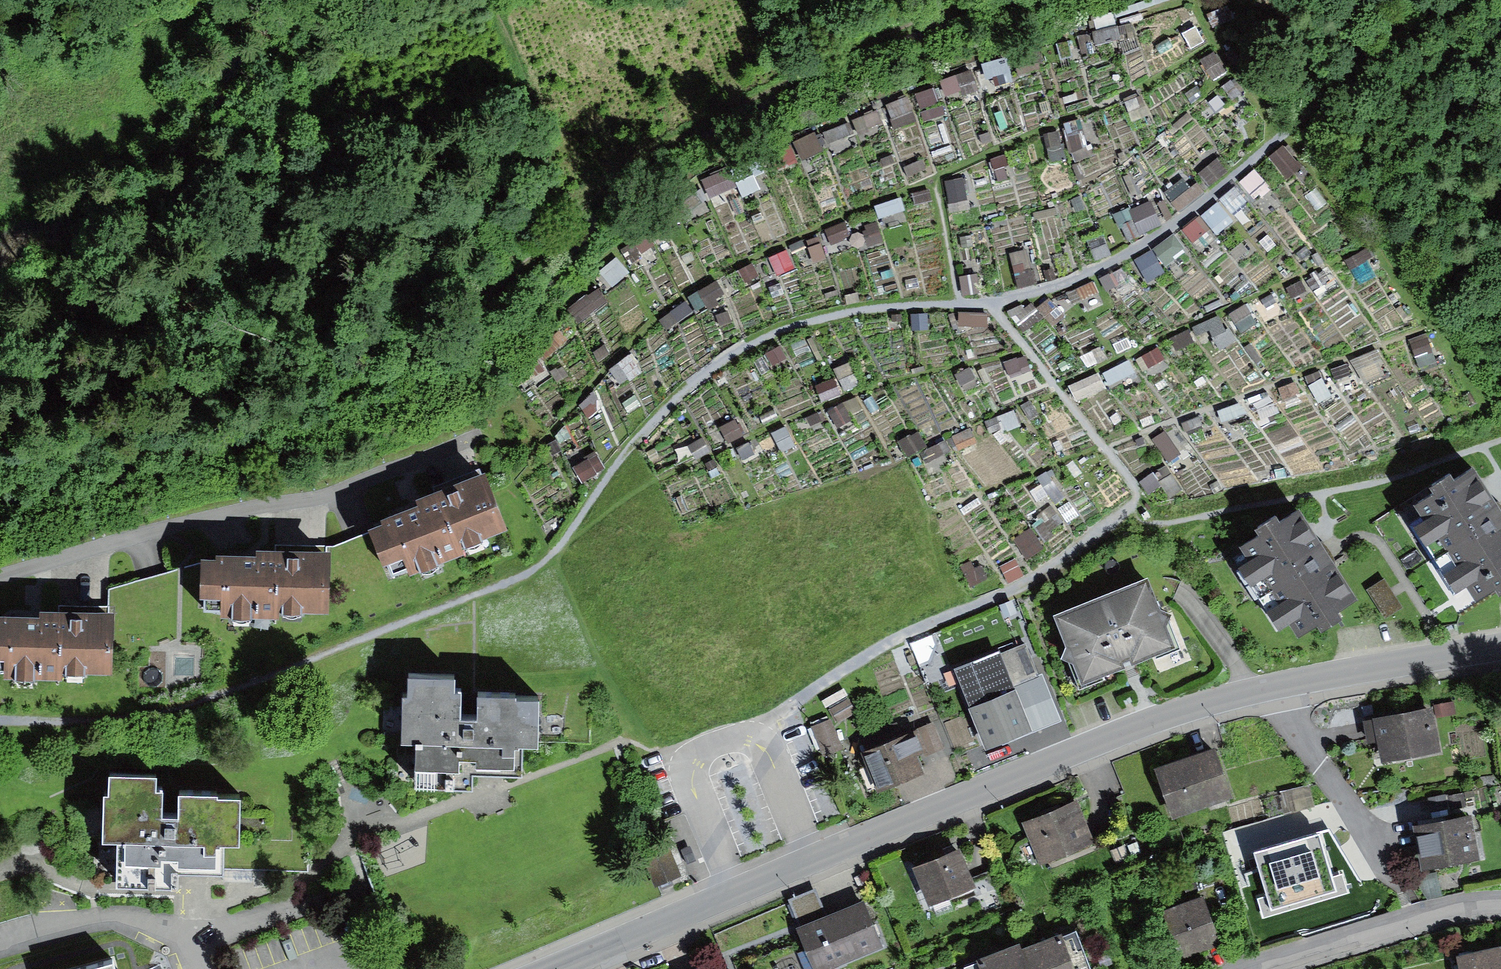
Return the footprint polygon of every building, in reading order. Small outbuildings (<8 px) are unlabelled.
[(972,66),(940,77),(947,97),(979,86),(972,66)] [(933,88),(915,92),(919,110),(938,105),(933,88)] [(884,102),(895,130),(919,120),(908,93),(884,102)] [(878,111),(854,119),(858,132),(883,124),(878,111)] [(1078,127),(1061,131),(1067,157),(1084,153),(1078,127)] [(813,134),(794,145),(804,161),(823,150),(813,134)] [(1058,134),(1043,138),(1051,165),(1066,160),(1058,134)] [(1199,173),(1209,189),(1228,176),(1218,160),(1199,173)] [(1164,194),(1178,215),(1203,198),(1189,177),(1164,194)] [(965,179),(946,183),(951,204),(970,200),(965,179)] [(1234,217),(1249,202),(1235,186),(1219,201),(1234,217)] [(1163,223),(1175,213),(1165,200),(1152,210),(1163,223)] [(1128,243),(1162,229),(1150,201),(1116,216),(1128,243)] [(1218,202),(1182,232),(1199,253),(1235,223),(1218,202)] [(866,244),(883,242),(879,218),(862,221),(866,244)] [(827,228),(831,243),(851,239),(848,223),(827,228)] [(813,261),(834,252),(826,233),(805,242),(813,261)] [(1176,236),(1134,257),(1145,279),(1188,258),(1176,236)] [(1020,287),(1037,282),(1027,248),(1009,254),(1020,287)] [(768,258),(777,276),(796,267),(788,249),(768,258)] [(612,284),(629,273),(620,258),(603,269),(612,284)] [(1315,272),(1285,291),(1296,307),(1326,288),(1315,272)] [(597,283),(567,307),(580,324),(610,300),(597,283)] [(717,283),(688,301),(697,316),(726,299),(717,283)] [(1263,316),(1282,308),(1274,291),(1256,299),(1263,316)] [(1052,329),(1066,319),(1052,298),(1038,308),(1052,329)] [(660,321),(667,331),(693,314),(686,303),(660,321)] [(1249,307),(1231,312),(1236,334),(1255,329),(1249,307)] [(989,329),(990,314),(959,313),(959,329),(989,329)] [(1233,347),(1232,322),(1172,326),(1173,350),(1233,347)] [(1428,333),(1410,339),(1421,369),(1439,363),(1428,333)] [(782,347),(764,356),(772,370),(789,362),(782,347)] [(1162,347),(1139,357),(1145,371),(1168,361),(1162,347)] [(1363,390),(1388,379),(1377,351),(1351,361),(1363,390)] [(633,355),(610,372),(622,389),(645,371),(633,355)] [(1102,371),(1108,387),(1136,376),(1130,360),(1102,371)] [(818,386),(819,404),(842,402),(840,385),(818,386)] [(847,406),(829,419),(841,436),(859,423),(847,406)] [(991,437),(1021,429),(1017,413),(987,421),(991,437)] [(739,423),(720,432),(727,447),(746,438),(739,423)] [(1167,465),(1183,456),(1169,430),(1153,438),(1167,465)] [(383,505),(369,510),(390,565),(407,558),(409,563),(465,541),(463,534),(509,515),(485,455),(417,483),(419,487),(382,502),(383,505)] [(580,483),(606,470),(598,455),(573,468),(580,483)] [(1163,491),(1179,485),(1171,465),(1155,471),(1163,491)] [(1054,473),(1040,478),(1049,506),(1063,502),(1054,473)] [(1415,517),(1426,533),(1414,541),(1455,603),(1468,594),(1478,609),(1494,599),(1499,607),(1500,606),(1500,520),(1474,479),(1415,517)] [(1054,508),(1030,524),(1044,544),(1068,529),(1054,508)] [(1297,521),(1248,555),(1256,566),(1239,578),(1281,638),(1290,631),(1299,644),(1316,632),(1326,647),(1350,631),(1340,616),(1356,605),(1297,521)] [(1034,529),(1015,536),(1024,560),(1043,553),(1034,529)] [(217,541),(202,541),(202,561),(201,598),(220,598),(220,605),(280,607),(280,599),(330,600),(332,534),(257,533),(257,538),(217,537),(217,541)] [(1007,581),(1023,576),(1017,557),(1001,562),(1007,581)] [(1386,582),(1368,592),(1383,617),(1401,607),(1386,582)] [(1145,586),(1056,621),(1067,656),(1061,666),(1072,671),(1081,693),(1156,661),(1161,673),(1191,661),(1179,634),(1165,633),(1172,624),(1160,620),(1145,586)] [(3,661),(3,667),(63,668),(63,659),(113,660),(113,640),(113,595),(40,595),(40,600),(0,599),(0,660),(3,661)] [(1012,602),(1000,606),(1005,622),(1018,618),(1012,602)] [(454,656),(409,655),(409,675),(404,674),(403,720),(414,720),(413,770),(473,771),(473,756),(522,756),(522,722),(539,723),(540,674),(477,673),(477,693),(463,693),(463,670),(454,670),(454,656)] [(1003,655),(960,672),(990,749),(1062,721),(1045,676),(1016,687),(1003,655)] [(1372,714),(1363,715),(1367,737),(1381,734),(1385,757),(1442,747),(1434,699),(1372,710),(1372,714)] [(849,700),(828,711),(836,725),(857,714),(849,700)] [(830,722),(811,729),(824,759),(843,752),(830,722)] [(939,728),(873,749),(884,786),(951,765),(939,728)] [(1216,741),(1154,763),(1172,815),(1234,793),(1216,741)] [(156,756),(110,755),(109,773),(103,773),(102,820),(120,820),(119,864),(180,865),(180,852),(222,853),(223,824),(240,824),(241,777),(217,776),(217,773),(179,773),(178,795),(162,794),(163,769),(156,769),(156,756)] [(1308,784),(1279,792),(1284,811),(1313,803),(1308,784)] [(1084,799),(1027,818),(1041,861),(1098,842),(1084,799)] [(1474,806),(1414,815),(1422,862),(1482,853),(1474,806)] [(1336,890),(1319,834),(1254,853),(1271,909),(1336,890)] [(958,840),(912,859),(929,900),(975,881),(958,840)] [(672,853),(643,864),(654,891),(683,880),(672,853)] [(1204,890),(1163,904),(1181,955),(1222,941),(1204,890)] [(816,891),(788,902),(794,915),(822,904),(816,891)] [(798,922),(818,968),(821,968),(883,943),(863,895),(798,922)] [(1018,939),(1029,968),(1094,968),(1076,923),(1064,928),(1062,922),(1018,939)] [(976,951),(978,956),(968,960),(971,968),(1029,968),(1018,939),(1017,936),(976,951)] [(1461,954),(1464,968),(1500,968),(1500,946),(1461,954)] [(74,968),(113,968),(110,959),(74,968)]
